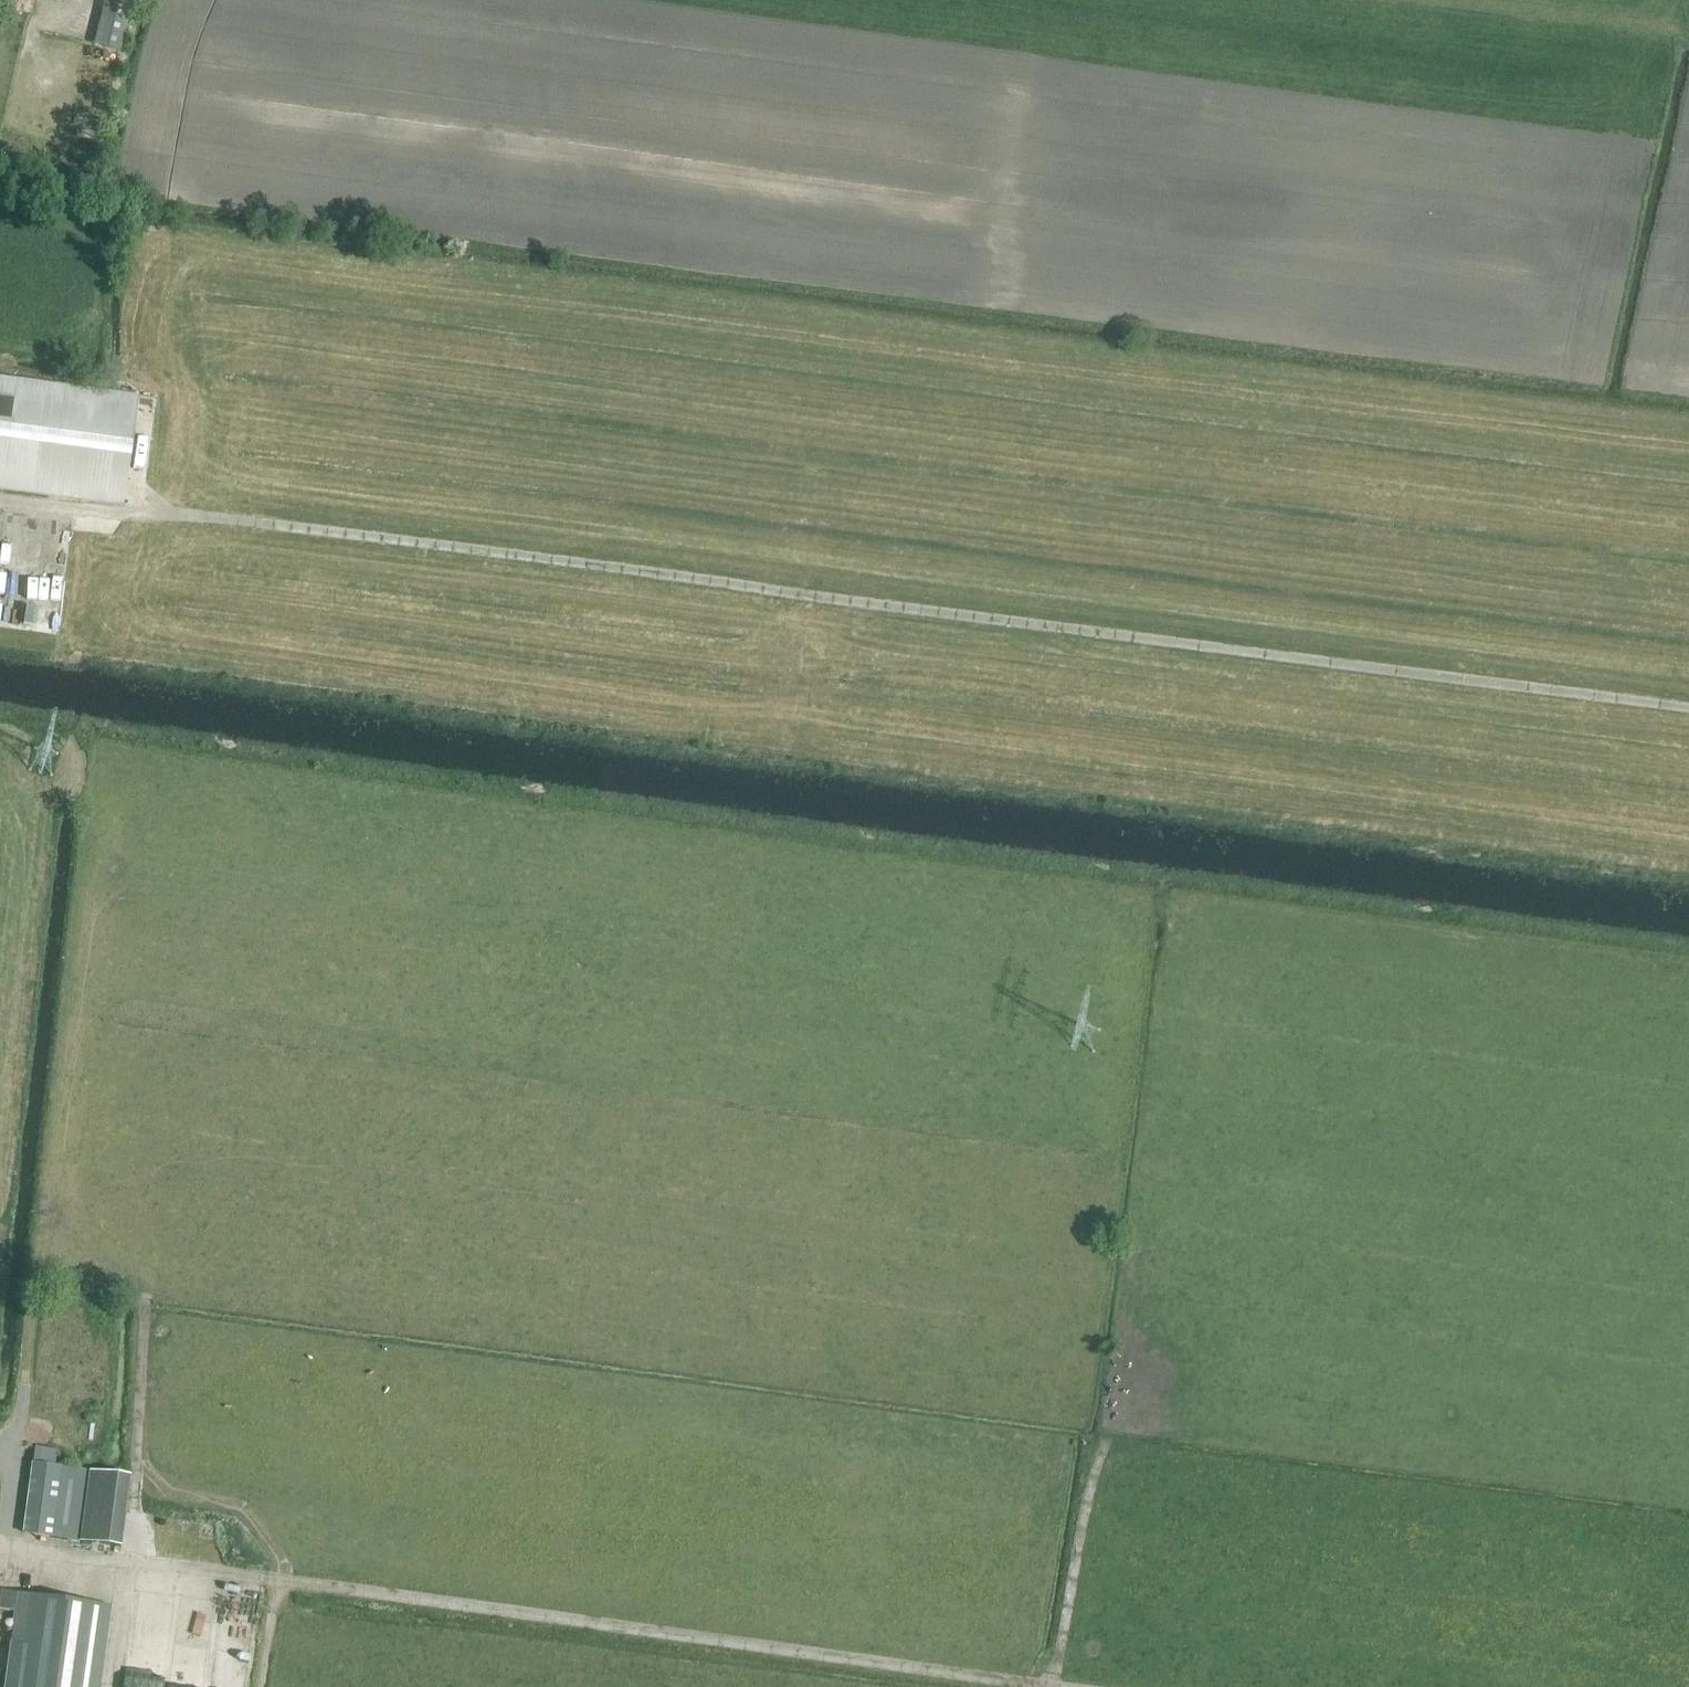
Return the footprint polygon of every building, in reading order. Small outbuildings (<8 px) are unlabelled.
[(101,42),(129,50),(143,0),(112,0),(101,42)] [(138,398),(0,379),(0,490),(124,506),(138,398)] [(80,1542),(89,1473),(55,1468),(57,1453),(35,1449),(32,1464),(23,1535),(80,1542)] [(122,1548),(131,1478),(129,1477),(91,1472),(82,1542),(122,1548)] [(111,1608),(0,1592),(0,1611),(16,1613),(6,1686),(100,1686),(111,1608)] [(254,1665),(215,1664),(214,1686),(253,1686),(254,1665)]
